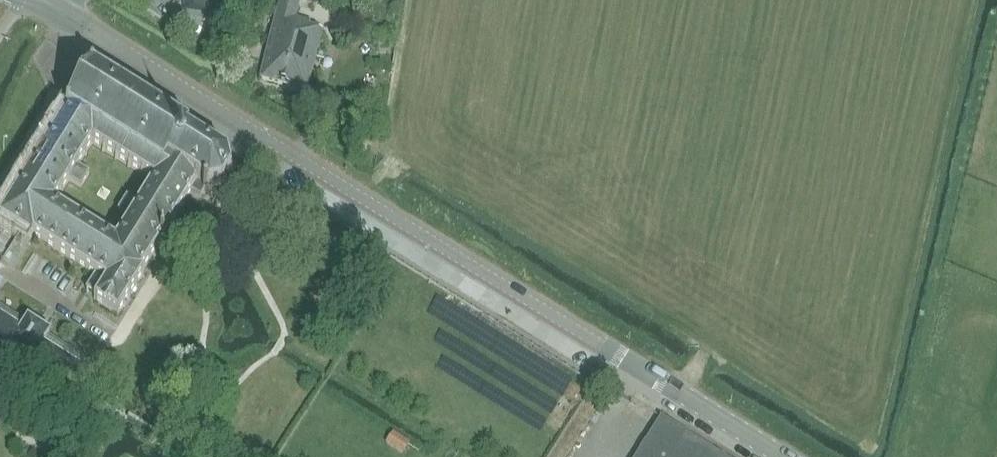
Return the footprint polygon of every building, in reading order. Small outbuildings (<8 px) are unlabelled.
[(182,7),(203,10),(205,0),(184,0),(182,7)] [(319,31),(307,28),(306,24),(292,20),(296,5),(293,4),(294,0),(279,0),(259,79),(304,91),(319,31)] [(228,164),(183,136),(187,130),(91,69),(64,111),(66,113),(0,215),(0,223),(29,242),(32,236),(94,275),(85,290),(94,296),(92,299),(117,315),(143,275),(140,273),(196,187),(203,191),(219,189),(232,195),(238,191),(239,181),(230,176),(228,164)] [(379,139),(371,138),(368,154),(376,155),(379,139)] [(280,168),(285,156),(273,151),(268,164),(280,168)] [(9,346),(23,324),(0,308),(0,340),(9,346)] [(23,324),(9,346),(96,403),(104,391),(85,379),(93,366),(45,335),(47,332),(27,319),(23,324)] [(661,418),(637,456),(722,456),(661,418)] [(62,424),(54,429),(60,440),(68,435),(62,424)] [(393,433),(386,444),(402,454),(409,444),(393,433)]
